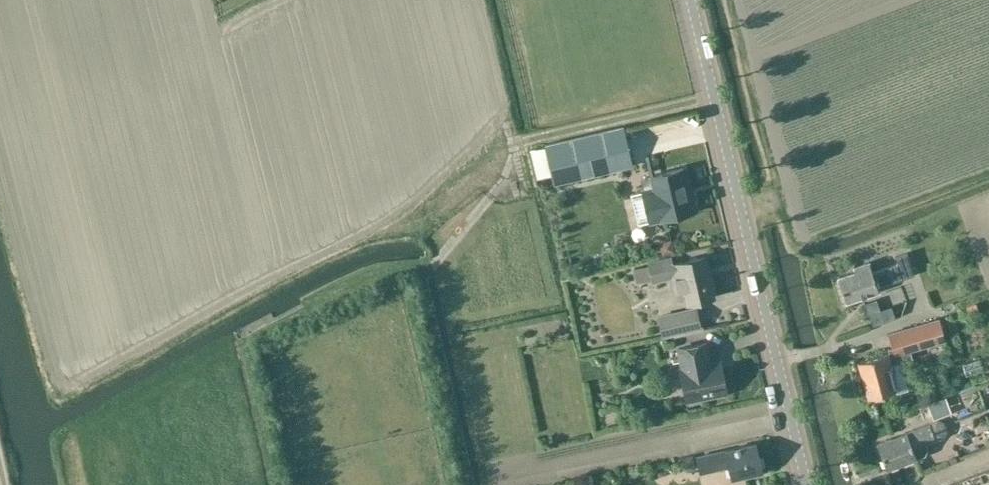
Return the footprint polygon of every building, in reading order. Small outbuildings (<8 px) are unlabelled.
[(555,184),(633,165),(624,127),(546,145),(555,184)] [(648,190),(644,191),(651,221),(661,219),(661,220),(674,216),(694,211),(684,168),(651,176),(651,177),(645,179),(648,190)] [(915,275),(907,252),(895,256),(897,264),(873,272),(869,262),(854,267),(855,271),(838,277),(846,301),(879,290),(878,286),(887,283),(888,284),(915,275)] [(672,258),(648,263),(652,281),(672,277),(675,292),(685,289),(688,302),(714,296),(705,257),(673,264),(672,258)] [(664,336),(701,327),(696,308),(659,316),(664,336)] [(889,352),(858,361),(869,398),(896,390),(889,365),(912,358),(910,348),(945,338),(940,319),(926,323),(890,333),(894,347),(888,348),(889,352)] [(687,400),(726,393),(720,361),(710,363),(706,343),(679,348),(683,368),(681,369),(687,400)] [(950,359),(952,370),(970,367),(967,356),(950,359)] [(977,386),(968,390),(977,410),(986,406),(977,386)] [(930,423),(877,443),(887,469),(925,454),(928,449),(925,443),(936,439),(930,423)] [(731,478),(763,471),(756,443),(697,457),(700,473),(729,466),(731,478)] [(674,469),(686,464),(681,451),(669,455),(674,469)]
